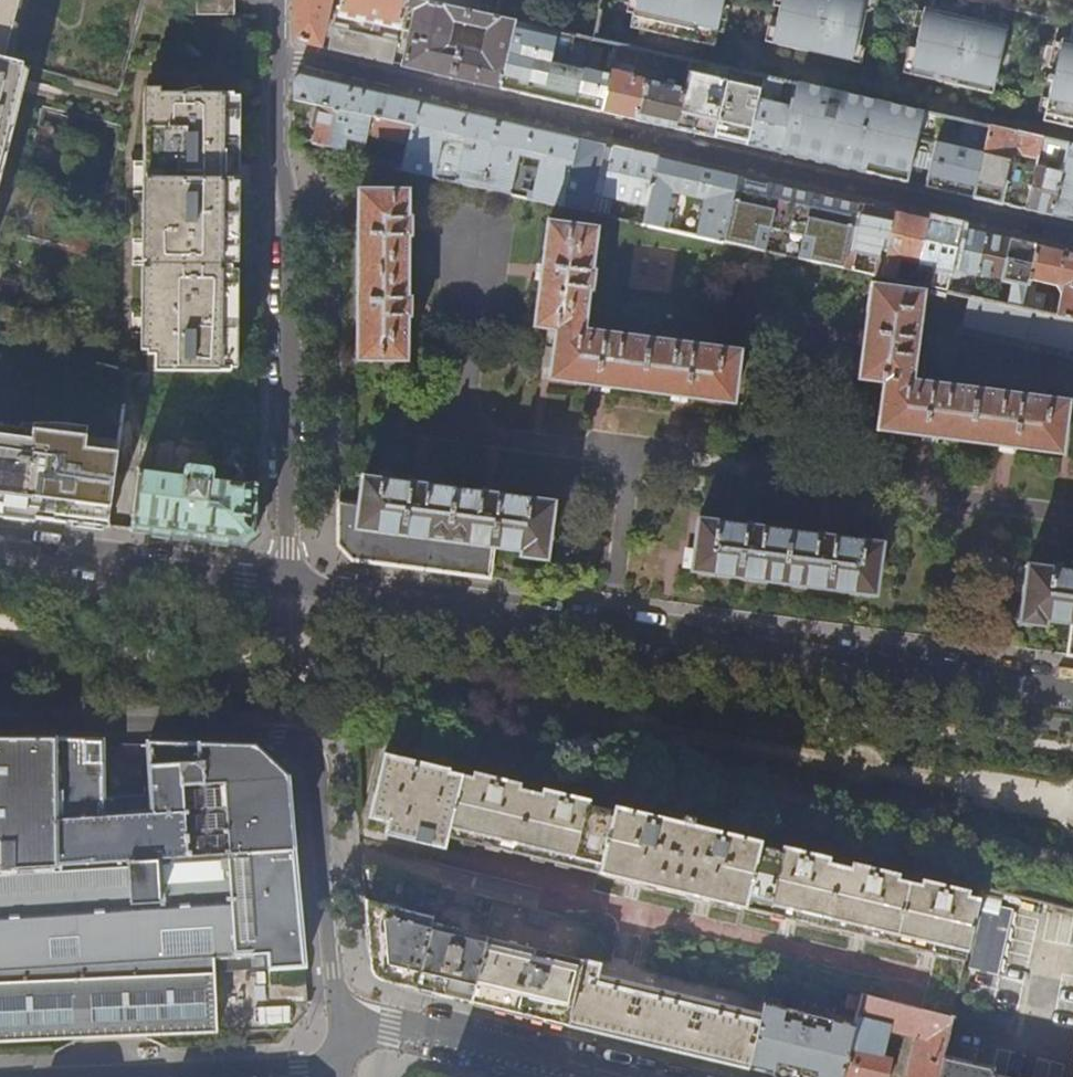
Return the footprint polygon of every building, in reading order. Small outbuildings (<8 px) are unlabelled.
[(21,0),(0,0),(0,60),(6,62),(21,0)] [(196,15),(233,15),(233,0),(196,0),(196,15)] [(294,39),(299,43),(307,45),(320,48),(330,0),(294,0),(294,39)] [(473,83),(498,89),(515,22),(414,0),(341,0),(338,15),(399,29),(404,5),(414,10),(401,67),(422,72),(473,83)] [(632,16),(636,0),(635,0),(629,0),(625,14),(632,16)] [(634,49),(654,53),(692,61),(701,63),(705,47),(708,29),(717,31),(720,17),(724,0),(636,0),(632,16),(630,25),(639,27),(634,49)] [(779,9),(777,17),(772,44),(856,62),(860,47),(868,12),(870,0),(781,0),(779,9)] [(781,0),(775,0),(773,8),(779,9),(781,0)] [(868,12),(874,13),(877,0),(870,0),(868,12)] [(964,0),(936,0),(934,9),(925,7),(924,11),(921,27),(916,48),(910,74),(996,94),(1012,27),(1003,25),(1007,10),(964,0)] [(1007,10),(1072,25),(1072,0),(964,0),(1007,10)] [(921,27),(924,11),(918,10),(914,25),(921,27)] [(772,44),(777,17),(771,15),(765,42),(772,44)] [(727,19),(720,17),(717,31),(708,29),(705,47),(713,48),(716,34),(723,35),(727,19)] [(378,62),(392,65),(397,41),(396,35),(384,32),(381,37),(349,30),(348,25),(335,22),(332,27),(327,50),(335,52),(378,62)] [(619,45),(594,40),(515,22),(498,89),(527,96),(575,107),(602,113),(619,45)] [(1071,41),(1063,40),(1062,44),(1057,70),(1055,77),(1051,75),(1049,82),(1054,83),(1050,100),(1047,115),(1046,121),(1072,127),(1072,31),(1071,41)] [(1057,70),(1062,44),(1055,43),(1050,69),(1057,70)] [(637,121),(654,53),(634,49),(619,45),(602,113),(614,116),(637,121)] [(910,74),(916,48),(910,46),(903,72),(910,74)] [(860,47),(856,62),(863,64),(867,48),(860,47)] [(649,124),(673,129),(692,61),(654,53),(637,121),(649,124)] [(6,62),(0,60),(0,155),(22,66),(6,62)] [(725,81),(727,69),(701,63),(692,61),(673,129),(685,132),(712,138),(716,121),(725,81)] [(748,146),(764,77),(756,75),(754,87),(725,81),(716,121),(724,123),(744,127),(741,145),(748,146)] [(293,100),(319,105),(410,125),(410,127),(413,128),(419,105),(379,95),(299,77),(294,82),(293,91),(293,100)] [(792,95),(794,84),(764,77),(748,146),(762,149),(779,153),(789,107),(761,100),(764,88),(792,95)] [(914,150),(920,124),(922,112),(794,84),(792,95),(789,107),(779,153),(810,161),(847,169),(881,177),(908,183),(911,165),(914,150)] [(145,372),(224,372),(230,372),(231,315),(232,200),(232,120),(232,97),(149,94),(145,372)] [(1047,115),(1050,100),(1044,98),(1040,114),(1047,115)] [(406,144),(410,127),(410,125),(319,105),(318,111),(314,111),(312,119),(310,126),(315,129),(312,144),(360,155),(364,134),(406,144)] [(419,105),(413,128),(410,127),(406,144),(401,171),(563,207),(577,141),(537,132),(510,126),(483,119),(453,112),(419,105)] [(945,138),(950,118),(922,112),(920,124),(914,150),(911,165),(928,169),(925,187),(939,190),(972,198),(983,154),(939,143),(941,137),(945,138)] [(985,142),(989,127),(967,122),(963,137),(985,142)] [(1039,156),(1043,139),(989,127),(985,142),(983,154),(972,198),(997,203),(1025,210),(1036,167),(1018,163),(1018,167),(1010,165),(1014,145),(1020,147),(1025,152),(1039,156)] [(1051,216),(1068,145),(1043,139),(1039,156),(1036,167),(1025,210),(1034,212),(1051,216)] [(613,149),(577,141),(563,207),(609,217),(613,197),(648,205),(657,159),(613,149)] [(1068,145),(1051,216),(1072,221),(1072,146),(1068,145)] [(695,168),(657,159),(648,205),(644,225),(724,243),(737,177),(695,168)] [(782,188),(737,177),(724,243),(842,269),(858,205),(782,188)] [(387,364),(387,372),(416,372),(416,333),(408,332),(408,317),(411,318),(411,301),(408,301),(409,237),(413,237),(412,221),(409,221),(409,192),(357,192),(357,218),(357,305),(356,363),(387,364)] [(872,208),(858,205),(842,269),(879,277),(895,214),(872,208)] [(911,217),(895,214),(879,277),(912,285),(915,272),(898,269),(900,259),(917,263),(927,221),(911,217)] [(941,224),(927,221),(917,263),(942,268),(937,290),(945,292),(950,270),(960,228),(941,224)] [(689,398),(734,403),(740,352),(584,332),(590,290),(593,290),(595,272),(592,272),(597,229),(548,222),(543,266),(540,266),(539,281),(541,281),(535,328),(548,330),(542,377),(550,378),(549,380),(596,386),(596,389),(611,390),(611,387),(673,396),(673,398),(688,401),(689,398)] [(973,231),(960,228),(950,270),(975,276),(986,234),(973,231)] [(997,237),(986,234),(975,276),(1001,281),(1011,240),(997,237)] [(1022,243),(1011,240),(1001,281),(995,304),(1021,309),(1036,246),(1022,243)] [(1036,246),(1021,309),(1042,314),(1048,283),(1056,285),(1059,293),(1054,317),(1072,321),(1072,254),(1059,251),(1036,246)] [(860,348),(856,381),(879,384),(880,384),(881,384),(881,385),(881,386),(875,432),(922,439),(922,442),(936,444),(936,441),(1000,449),(1000,452),(1015,454),(1015,451),(1060,457),(1067,404),(909,383),(920,293),(868,286),(861,332),(859,332),(856,348),(860,348)] [(1021,309),(995,304),(969,298),(963,324),(1072,350),(1072,321),(1054,317),(1042,314),(1021,309)] [(107,528),(118,442),(0,427),(0,514),(65,522),(107,528)] [(256,508),(257,485),(217,479),(217,472),(216,470),(214,467),(212,466),(190,464),(185,464),(183,467),(181,475),(139,469),(131,531),(186,538),(243,546),(256,535),(256,508)] [(393,565),(489,578),(491,546),(520,550),(519,555),(546,559),(553,500),(526,497),(526,495),(511,493),(511,495),(454,488),(454,485),(439,483),(439,486),(368,477),(365,503),(339,502),(338,545),(352,560),(393,565)] [(693,573),(872,598),(876,572),(883,573),(887,539),(862,535),(861,543),(830,539),(830,536),(815,534),(814,537),(763,529),(763,527),(748,524),(747,527),(699,520),(695,551),(687,550),(685,568),(693,569),(693,573)] [(1062,570),(1062,562),(1019,556),(1015,589),(1022,590),(1018,622),(1043,626),(1044,621),(1072,625),(1068,655),(1072,655),(1072,571),(1062,570)] [(293,851),(290,813),(287,778),(255,748),(148,744),(152,795),(127,794),(103,793),(102,742),(55,740),(16,740),(0,740),(0,871),(293,851)] [(1029,1010),(1048,902),(986,887),(982,903),(971,900),(972,895),(929,885),(928,890),(903,884),(904,879),(859,868),(857,875),(832,869),(834,863),(789,852),(787,857),(758,851),(760,847),(693,831),(694,825),(682,821),(680,829),(614,813),(613,816),(587,810),(589,805),(543,793),(542,798),(518,793),(519,787),(474,777),(473,782),(384,760),(376,792),(369,821),(387,825),(384,836),(443,851),(445,839),(965,966),(959,993),(1029,1010)] [(0,871),(0,1043),(26,1042),(92,1039),(146,1037),(173,1035),(200,1034),(194,961),(267,955),(269,971),(304,967),(300,927),(293,851),(0,871)] [(414,989),(429,925),(439,886),(362,866),(366,917),(369,952),(378,962),(398,985),(406,987),(414,989)] [(485,939),(429,925),(414,989),(436,994),(470,1002),(485,940),(485,939)] [(581,963),(485,940),(470,1002),(514,1013),(567,1026),(581,963)] [(306,988),(304,967),(269,971),(267,955),(194,961),(200,1034),(242,1032),(292,1030),(308,1012),(306,988)] [(581,963),(567,1026),(600,1033),(702,1058),(748,1069),(761,1015),(596,975),(598,967),(581,963)] [(861,994),(854,1025),(844,1076),(878,1076),(876,1076),(888,1030),(915,1037),(907,1076),(940,1076),(944,1057),(952,1017),(861,994)] [(854,1025),(763,1004),(761,1015),(748,1069),(782,1076),(844,1076),(854,1025)] [(944,1057),(940,1076),(999,1076),(991,1075),(992,1068),(944,1057)]
